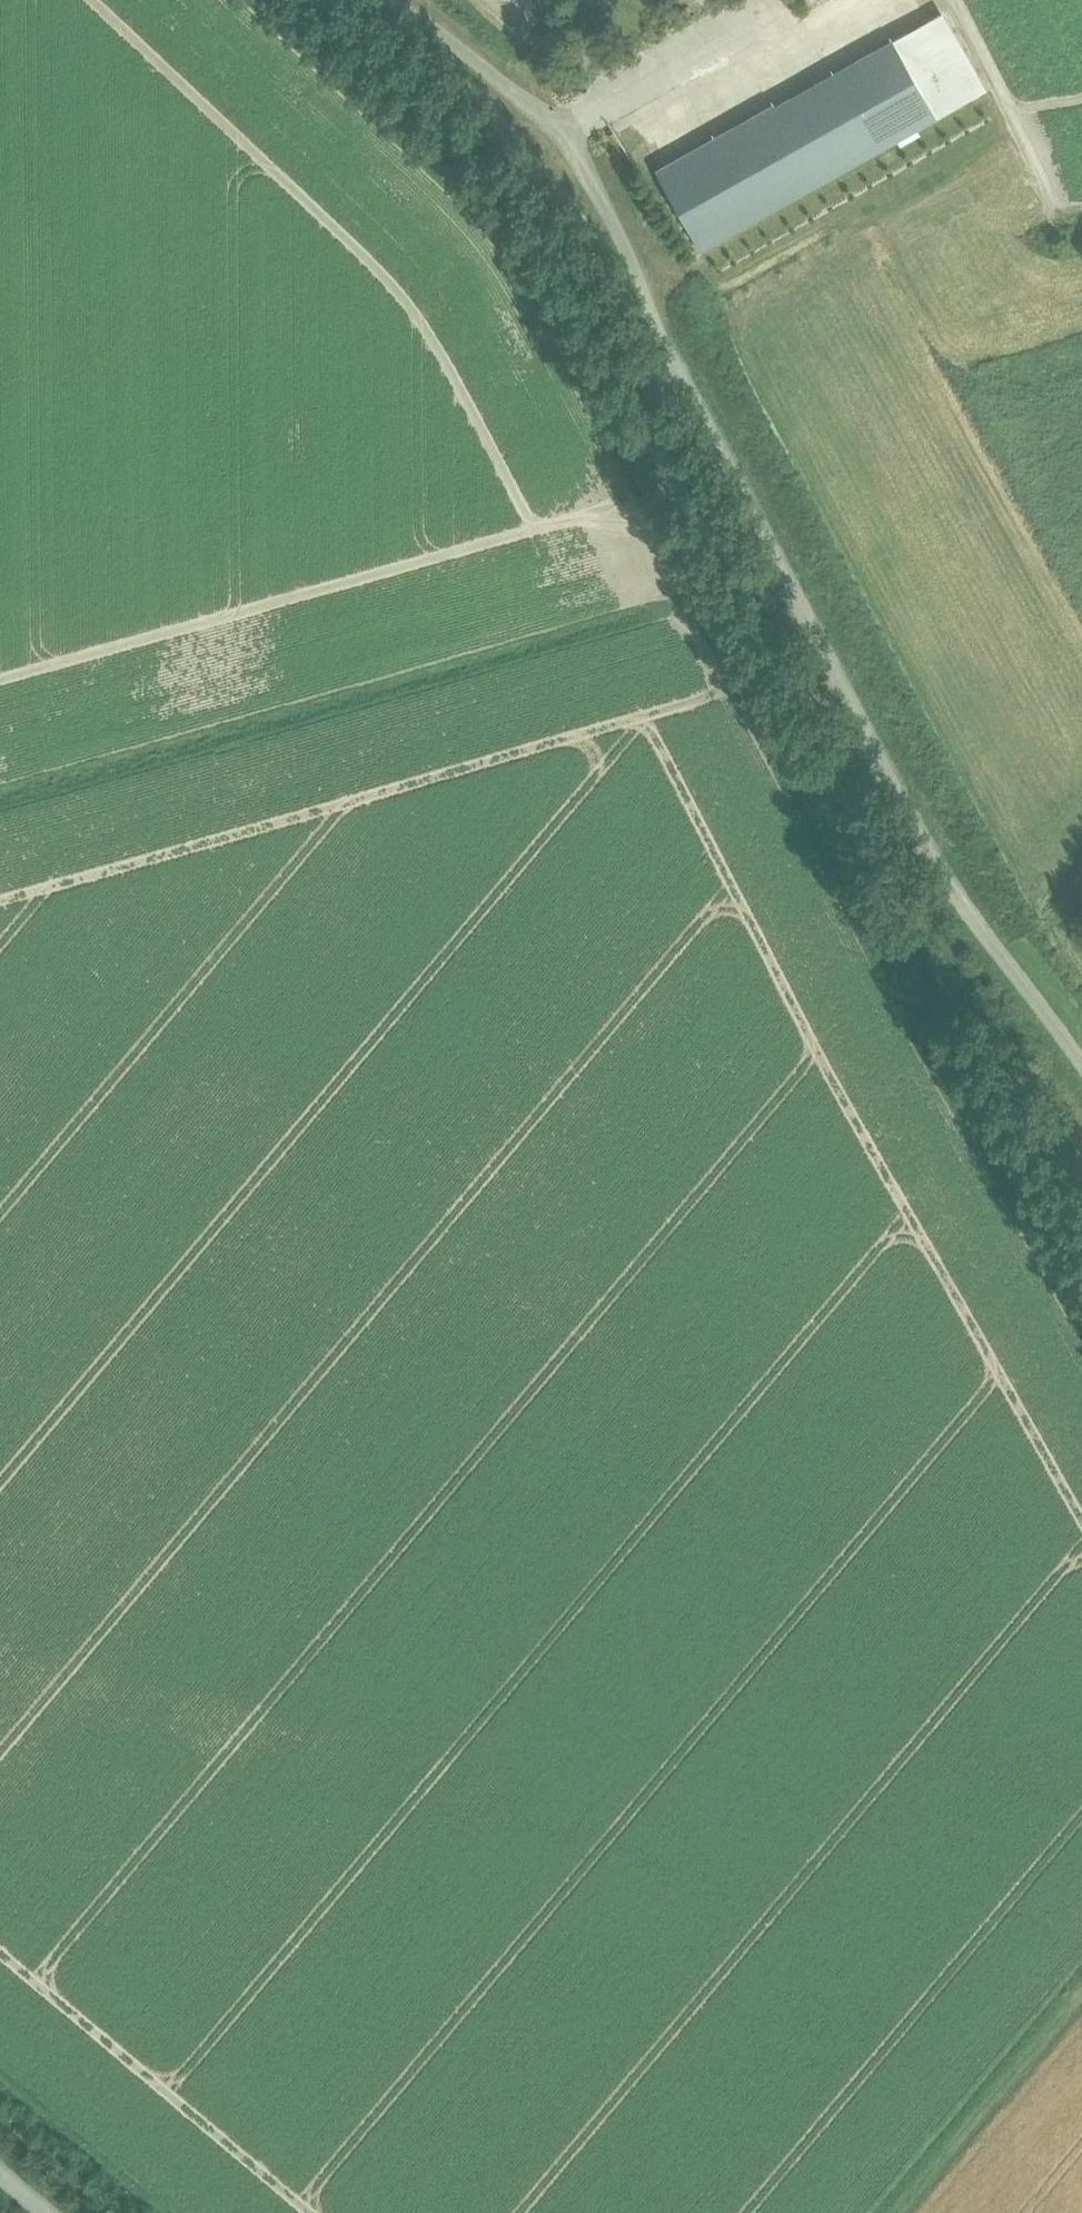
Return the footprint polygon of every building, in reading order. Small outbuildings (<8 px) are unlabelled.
[(772,106),(656,171),(700,251),(879,151),(926,124),(984,92),(942,17),(931,23),(884,49),(837,75),(775,110),(772,106)]
